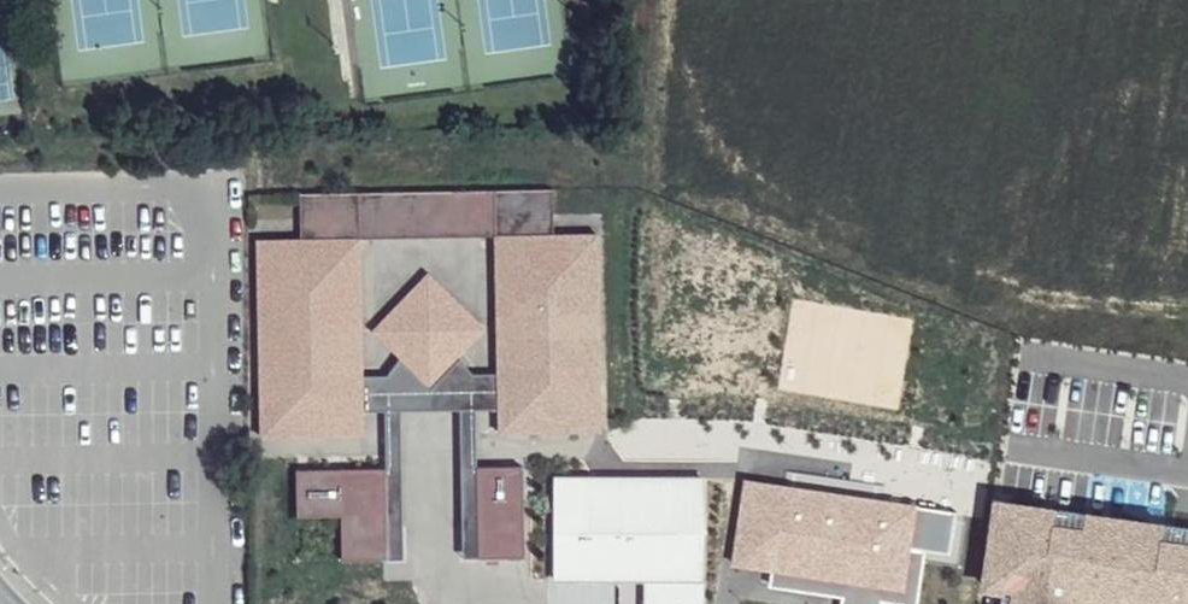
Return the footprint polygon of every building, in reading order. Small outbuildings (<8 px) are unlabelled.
[(553,182),(299,187),(299,232),(256,233),(259,429),(361,427),(358,232),(358,220),(494,217),(495,229),(498,425),(600,424),(597,228),(553,229),(553,182)] [(494,217),(358,220),(358,232),(495,229),(494,217)] [(486,330),(429,270),(373,328),(429,383),(486,330)] [(521,463),(474,460),(477,554),(526,553),(521,463)] [(385,465),(295,464),(294,512),(337,509),(339,557),(383,557),(385,465)] [(554,471),(553,573),(644,573),(644,603),(701,603),(702,472),(554,471)] [(994,483),(981,587),(996,589),(994,603),(1187,603),(1187,507),(994,483)] [(740,486),(728,569),(757,573),(754,595),(813,603),(905,603),(913,547),(940,551),(946,516),(740,486)]
